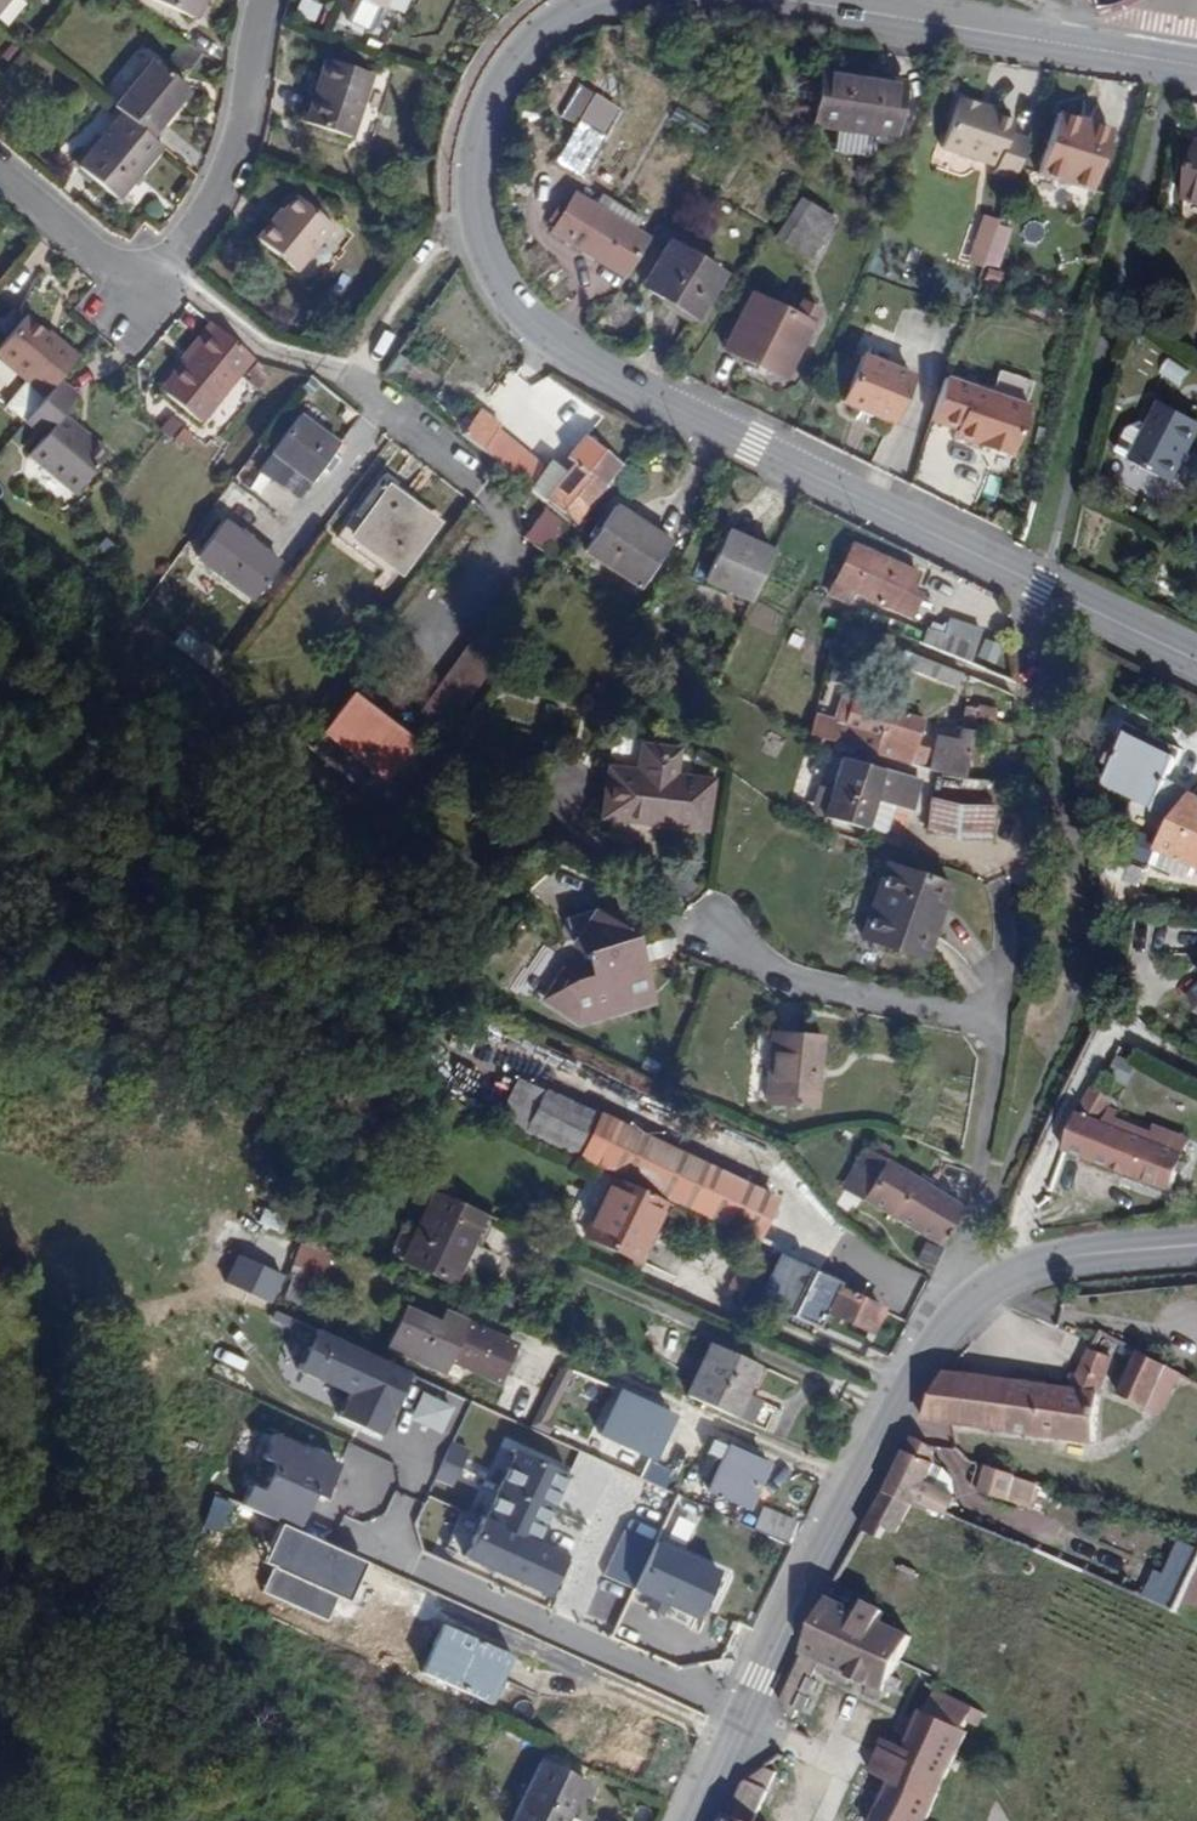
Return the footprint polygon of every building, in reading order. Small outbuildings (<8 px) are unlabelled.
[(9,0),(0,0),(0,11),(9,0)] [(209,0),(157,0),(200,19),(209,0)] [(316,2),(309,0),(294,0),(291,15),(312,19),(316,2)] [(114,105),(124,114),(152,136),(190,90),(153,59),(114,105)] [(366,74),(320,60),(299,123),(344,137),(366,74)] [(855,137),(894,144),(903,80),(824,68),(815,123),(856,129),(855,137)] [(566,118),(583,89),(578,86),(560,115),(566,118)] [(583,89),(566,118),(578,126),(559,159),(580,172),(617,109),(583,89)] [(1011,118),(956,98),(939,146),(1009,170),(1020,137),(1006,132),(1011,118)] [(1091,188),(1110,129),(1059,113),(1040,170),(1091,188)] [(163,146),(152,136),(124,114),(95,150),(88,144),(74,162),(119,199),(163,146)] [(1188,194),(1196,197),(1196,158),(1188,194)] [(561,218),(554,229),(627,274),(649,238),(635,230),(642,218),(610,199),(604,210),(576,193),(566,210),(559,206),(554,214),(561,218)] [(265,243),(304,274),(338,231),(303,202),(283,226),(280,224),(265,243)] [(804,202),(777,242),(808,262),(834,222),(804,202)] [(1000,261),(1003,256),(1009,240),(994,234),(987,257),(1000,261)] [(698,317),(724,275),(668,242),(643,283),(698,317)] [(723,347),(787,378),(816,318),(822,307),(800,298),(794,310),(750,289),(723,347)] [(80,359),(58,341),(56,342),(25,318),(0,349),(0,356),(31,381),(11,406),(30,420),(49,396),(62,381),(80,359)] [(169,390),(210,423),(260,360),(215,324),(204,338),(208,342),(169,390)] [(914,376),(864,354),(845,402),(894,423),(914,376)] [(955,378),(946,376),(932,419),(940,421),(955,378)] [(1030,404),(955,378),(940,421),(957,427),(955,434),(1013,454),(1030,404)] [(62,381),(49,396),(30,420),(47,434),(32,453),(77,489),(109,448),(65,413),(79,395),(62,381)] [(1176,479),(1196,440),(1196,415),(1168,399),(1156,423),(1149,419),(1133,428),(1121,448),(1137,457),(1176,479)] [(480,410),(460,435),(502,467),(528,487),(577,524),(607,488),(604,485),(620,465),(586,436),(568,457),(573,462),(564,473),(549,461),(544,467),(497,430),(500,426),(480,410)] [(168,416),(160,432),(187,447),(195,431),(168,416)] [(300,418),(274,454),(313,483),(340,445),(300,418)] [(395,486),(384,477),(340,537),(397,580),(436,529),(422,518),(424,515),(401,499),(399,501),(389,494),(395,486)] [(642,587),(669,544),(613,508),(585,550),(642,587)] [(562,521),(546,509),(526,537),(542,549),(562,521)] [(226,523),(199,558),(257,601),(283,564),(226,523)] [(752,602),(775,552),(727,531),(704,580),(752,602)] [(847,600),(851,593),(908,617),(920,591),(910,587),(918,570),(850,542),(829,591),(847,600)] [(926,627),(921,645),(971,664),(981,628),(949,619),(945,633),(926,627)] [(498,658),(476,643),(426,715),(451,733),(494,671),(502,661),(498,658)] [(905,651),(900,665),(955,688),(961,674),(905,651)] [(379,799),(423,741),(358,692),(328,733),(354,754),(342,770),(379,799)] [(749,702),(761,709),(767,700),(756,692),(749,702)] [(809,734),(839,743),(845,721),(879,732),(886,708),(851,697),(851,699),(839,695),(832,719),(815,713),(809,734)] [(932,771),(965,777),(978,718),(995,721),(997,710),(978,707),(977,708),(965,707),(959,741),(938,737),(932,771)] [(923,719),(886,708),(879,732),(845,721),(839,743),(909,765),(923,719)] [(1169,817),(1184,785),(1167,777),(1180,749),(1123,721),(1107,754),(1115,757),(1102,783),(1130,797),(1124,810),(1146,820),(1151,808),(1169,817)] [(705,827),(710,781),(674,776),(677,750),(642,745),(638,772),(610,768),(605,807),(659,814),(658,822),(705,827)] [(906,777),(842,757),(824,816),(866,829),(867,827),(886,833),(891,812),(887,810),(889,803),(897,806),(906,777)] [(897,806),(913,810),(920,781),(906,777),(897,806)] [(1190,795),(1153,849),(1196,868),(1196,798),(1190,795)] [(927,834),(956,838),(992,841),(994,808),(957,805),(929,799),(927,834)] [(605,807),(604,815),(658,822),(659,814),(605,807)] [(893,868),(885,866),(870,913),(878,915),(893,868)] [(948,886),(893,868),(878,915),(870,913),(862,937),(917,956),(933,907),(940,910),(948,886)] [(1117,907),(1103,903),(1101,916),(1113,919),(1117,907)] [(917,956),(924,958),(940,910),(933,907),(917,956)] [(570,944),(581,941),(586,959),(567,965),(543,1000),(579,1022),(634,1007),(632,998),(649,993),(633,938),(608,922),(606,925),(588,914),(570,944)] [(820,1038),(771,1034),(766,1102),(815,1106),(820,1038)] [(758,1238),(774,1199),(518,1080),(497,1124),(523,1136),(525,1129),(758,1238)] [(1111,1109),(1115,1102),(1087,1089),(1064,1153),(1171,1193),(1185,1154),(1105,1124),(1111,1109)] [(1155,1126),(1153,1132),(1119,1118),(1120,1114),(1111,1109),(1105,1124),(1185,1154),(1191,1139),(1155,1126)] [(869,1177),(857,1197),(940,1247),(959,1204),(907,1172),(864,1147),(852,1167),(869,1177)] [(594,1169),(567,1227),(637,1262),(666,1203),(594,1169)] [(483,1216),(433,1194),(403,1262),(452,1284),(483,1216)] [(294,1266),(244,1247),(233,1276),(283,1295),(294,1266)] [(827,1312),(868,1332),(880,1309),(838,1289),(840,1284),(792,1262),(786,1276),(808,1286),(794,1315),(820,1328),(827,1312)] [(742,1301),(761,1310),(775,1279),(756,1270),(742,1301)] [(387,1345),(424,1362),(429,1350),(451,1360),(497,1381),(514,1344),(458,1319),(447,1327),(438,1323),(403,1307),(387,1345)] [(447,1327),(458,1319),(443,1313),(438,1323),(447,1327)] [(418,1375),(319,1328),(299,1369),(356,1396),(345,1419),(387,1438),(418,1375)] [(711,1346),(687,1397),(736,1418),(759,1367),(711,1346)] [(1090,1348),(1072,1389),(946,1372),(923,1420),(1095,1443),(1100,1394),(1113,1357),(1090,1348)] [(429,1350),(424,1362),(445,1371),(451,1360),(429,1350)] [(1119,1393),(1150,1410),(1160,1391),(1164,1392),(1168,1386),(1176,1390),(1184,1376),(1140,1353),(1119,1393)] [(572,1370),(562,1366),(539,1416),(549,1421),(572,1370)] [(649,1459),(670,1413),(620,1390),(606,1420),(621,1428),(613,1442),(649,1459)] [(458,1409),(428,1395),(417,1419),(447,1433),(458,1409)] [(549,1421),(539,1416),(534,1427),(549,1434),(554,1423),(549,1421)] [(621,1428),(606,1420),(599,1435),(613,1442),(621,1428)] [(344,1463),(282,1436),(271,1461),(287,1467),(274,1491),(258,1487),(250,1505),(310,1533),(325,1498),(337,1503),(348,1481),(344,1463)] [(710,1440),(704,1454),(719,1461),(726,1446),(710,1440)] [(464,1486),(470,1446),(448,1443),(442,1483),(464,1486)] [(704,1491),(743,1510),(764,1463),(726,1446),(719,1461),(704,1491)] [(887,1485),(918,1498),(946,1511),(953,1497),(923,1484),(933,1463),(920,1450),(905,1450),(887,1485)] [(565,1474),(516,1453),(486,1516),(483,1516),(464,1555),(497,1570),(504,1556),(524,1565),(536,1538),(565,1474)] [(985,1465),(979,1484),(1011,1495),(1015,1483),(1011,1482),(1013,1475),(985,1465)] [(918,1498),(887,1485),(863,1531),(883,1540),(890,1528),(901,1533),(918,1498)] [(763,1510),(758,1534),(794,1542),(799,1517),(763,1510)] [(641,1591),(659,1543),(625,1530),(607,1578),(641,1591)] [(577,1558),(536,1538),(524,1565),(504,1556),(497,1570),(558,1599),(577,1558)] [(1178,1611),(1196,1570),(1196,1550),(1176,1540),(1162,1572),(1153,1568),(1141,1594),(1178,1611)] [(709,1619),(730,1571),(659,1543),(641,1591),(709,1619)] [(1196,1620),(1196,1570),(1178,1611),(1196,1620)] [(308,1636),(323,1607),(294,1591),(279,1620),(308,1636)] [(903,1682),(893,1677),(912,1637),(879,1621),(884,1611),(864,1602),(860,1612),(829,1596),(791,1669),(778,1700),(794,1723),(801,1707),(805,1709),(811,1697),(807,1695),(808,1692),(812,1693),(818,1681),(814,1679),(818,1671),(832,1677),(834,1673),(837,1673),(835,1678),(851,1685),(853,1682),(867,1689),(866,1692),(881,1698),(882,1695),(890,1698),(892,1694),(897,1696),(903,1682)] [(443,1626),(422,1672),(486,1701),(507,1656),(443,1626)] [(887,1779),(868,1820),(927,1820),(969,1733),(966,1730),(969,1721),(980,1725),(986,1713),(936,1691),(926,1712),(919,1708),(898,1754),(884,1747),(872,1772),(887,1779)] [(510,1820),(567,1820),(585,1784),(539,1761),(510,1820)] [(724,1820),(755,1820),(777,1773),(765,1767),(741,1782),(724,1820)]
